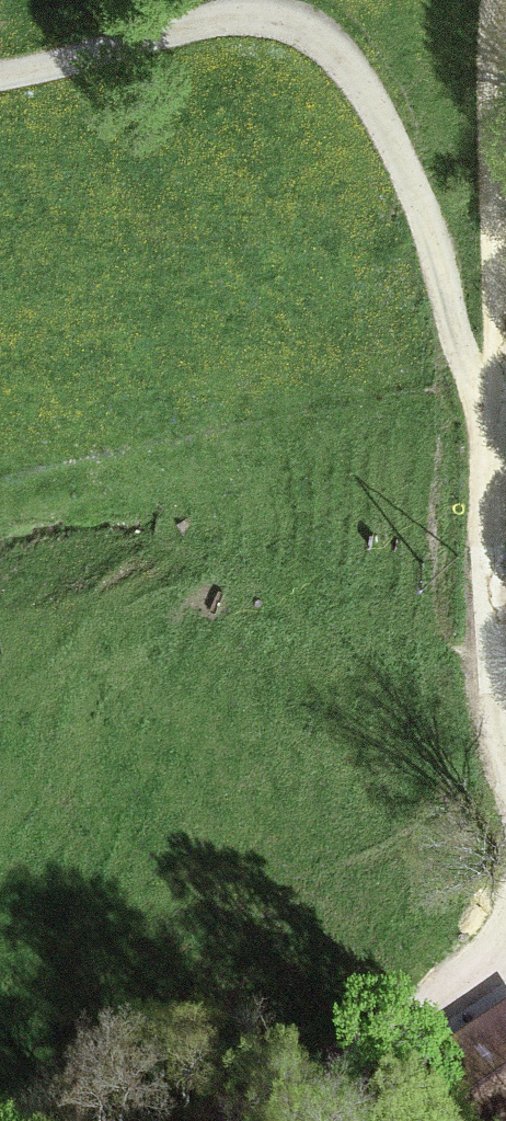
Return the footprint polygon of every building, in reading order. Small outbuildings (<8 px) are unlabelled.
[(416,1070),(450,1120),(505,1120),(505,1010),(416,1070)]
